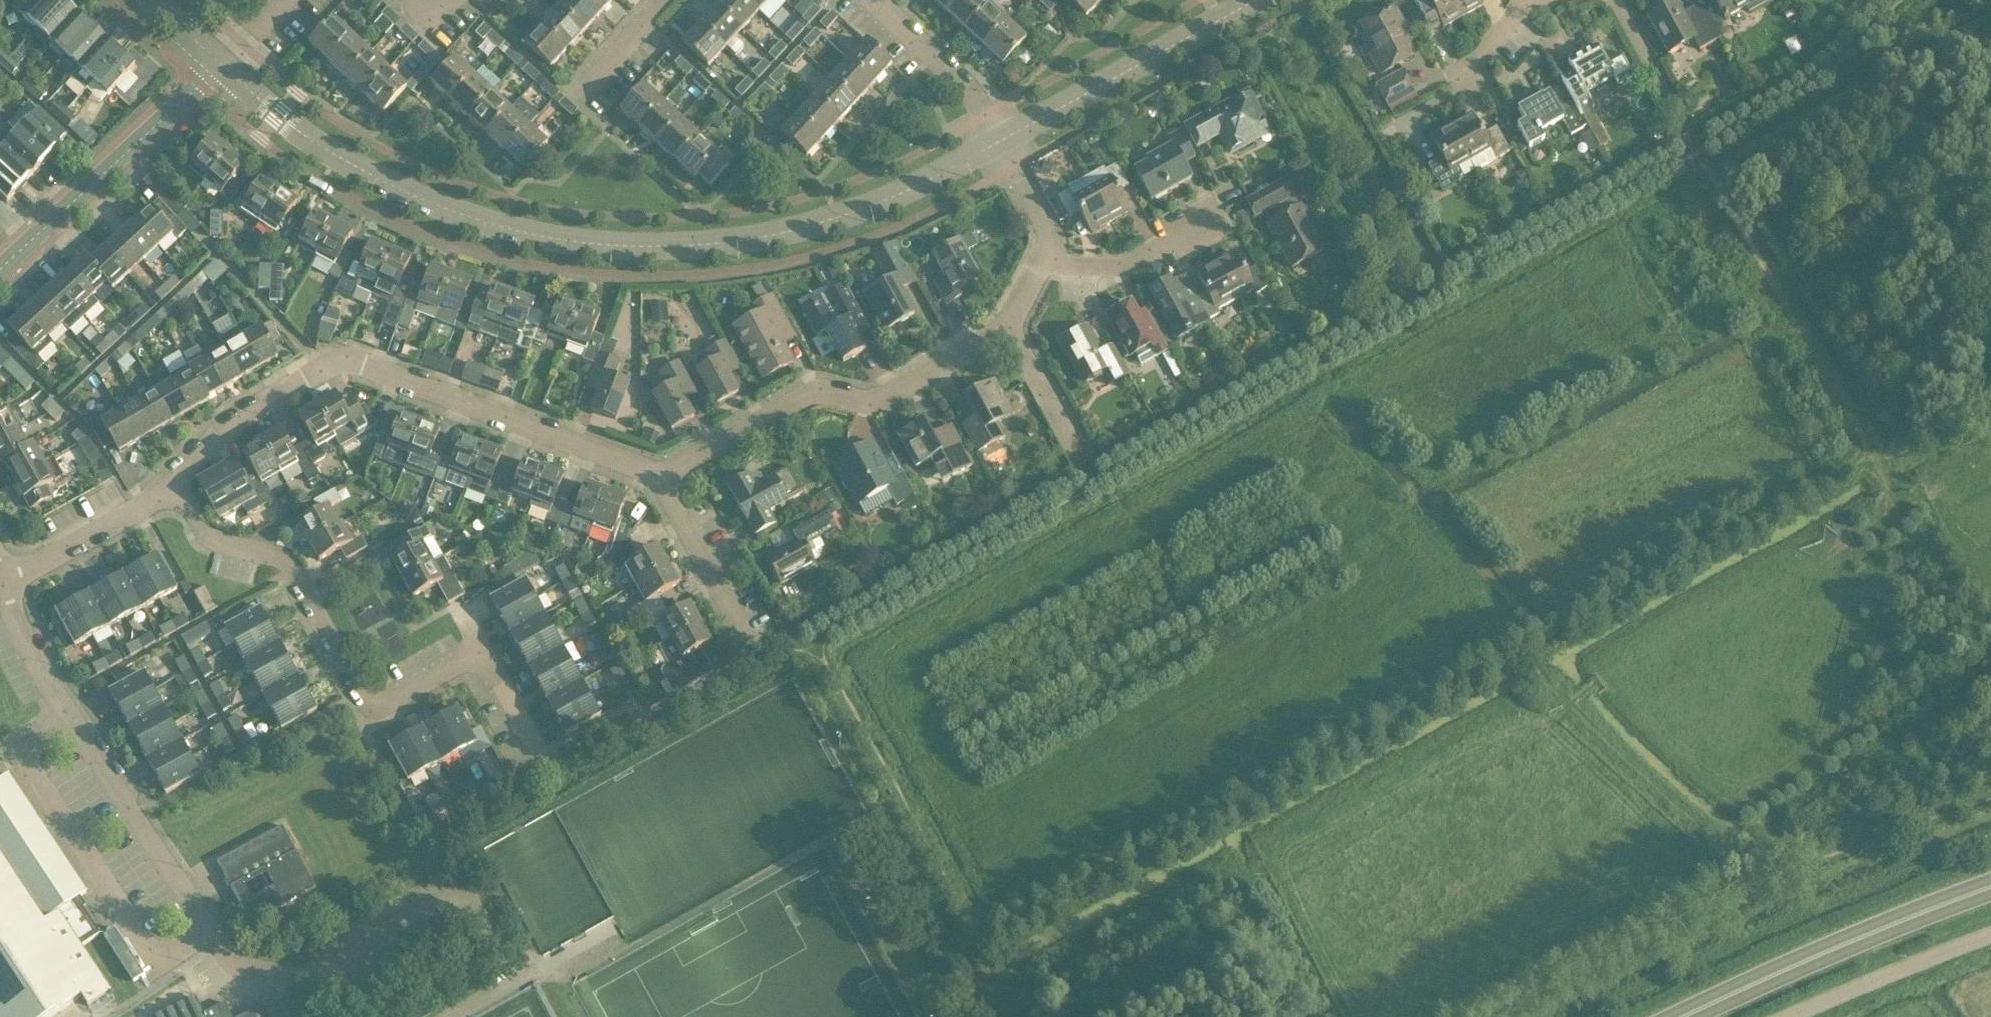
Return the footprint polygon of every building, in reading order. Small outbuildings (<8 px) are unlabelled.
[(64,0),(20,0),(13,8),(37,29),(64,0)] [(64,0),(37,29),(51,42),(78,13),(64,0)] [(376,10),(382,3),(379,0),(365,0),(376,10)] [(497,9),(503,14),(515,1),(513,0),(505,0),(497,9)] [(560,6),(584,29),(597,16),(601,11),(590,0),(565,0),(560,6)] [(601,11),(612,0),(590,0),(601,11)] [(748,0),(722,0),(721,1),(717,6),(743,29),(760,11),(748,0)] [(760,11),(770,0),(748,0),(760,11)] [(959,0),(935,0),(943,7),(948,12),(959,0)] [(948,12),(961,25),(966,29),(990,4),(986,0),(959,0),(948,12)] [(1037,1),(1050,13),(1057,6),(1050,0),(1038,0),(1037,1)] [(1086,16),(1100,1),(1101,0),(1069,0),(1086,16)] [(1457,0),(1415,0),(1419,8),(1432,1),(1445,26),(1465,15),(1457,0)] [(1465,15),(1483,5),(1480,0),(1457,0),(1465,15)] [(1725,18),(1747,6),(1750,11),(1770,0),(1716,0),(1725,18)] [(1678,1),(1650,17),(1669,52),(1694,38),(1700,48),(1721,37),(1718,32),(1702,2),(1684,11),(1678,1)] [(990,4),(966,29),(979,41),(984,46),(1008,20),(990,4)] [(814,5),(803,18),(810,24),(821,11),(814,5)] [(560,6),(543,24),(567,47),(579,35),(584,29),(560,6)] [(704,20),(700,24),(726,47),(743,29),(717,6),(704,20)] [(1396,6),(1364,24),(1379,51),(1372,55),(1383,74),(1415,56),(1405,38),(1412,34),(1396,6)] [(388,8),(382,15),(394,27),(400,20),(388,8)] [(832,11),(819,25),(826,31),(839,18),(832,11)] [(78,13),(51,42),(64,55),(92,25),(78,13)] [(797,24),(786,36),(793,42),(810,24),(803,18),(802,18),(799,15),(794,21),(797,24)] [(328,61),(352,35),(334,18),(310,44),(323,57),(328,61)] [(1027,38),(1008,20),(984,46),(999,59),(1003,63),(1027,38)] [(567,47),(543,24),(525,43),(550,66),(562,53),(567,47)] [(726,47),(700,24),(687,38),(683,43),(708,66),(726,47)] [(106,39),(92,25),(64,55),(79,68),(106,39)] [(406,25),(400,32),(412,44),(419,37),(406,25)] [(815,30),(802,43),(809,49),(821,36),(815,30)] [(1721,31),(1718,32),(1721,37),(1726,46),(1729,44),(1731,41),(1732,37),(1732,34),(1729,31),(1725,30),(1721,31)] [(491,31),(485,38),(499,50),(505,43),(491,31)] [(352,35),(328,61),(342,74),(347,79),(371,52),(352,35)] [(793,42),(786,36),(768,55),(775,62),(793,42)] [(106,39),(79,68),(70,79),(84,92),(94,82),(93,81),(120,52),(106,39)] [(867,40),(849,60),(874,83),(888,68),(892,63),(867,40)] [(424,42),(418,49),(431,61),(437,54),(424,42)] [(1573,68),(1561,75),(1565,83),(1582,114),(1594,107),(1586,92),(1615,76),(1619,84),(1634,76),(1621,52),(1606,60),(1598,45),(1569,61),(1573,68)] [(510,48),(504,55),(517,67),(523,60),(510,48)] [(798,48),(785,61),(793,68),(805,55),(798,48)] [(8,59),(0,51),(0,64),(2,66),(8,59)] [(135,66),(120,52),(93,81),(94,82),(108,95),(135,66)] [(389,69),(371,52),(347,79),(360,91),(365,95),(389,69)] [(681,57),(674,64),(687,77),(693,70),(681,57)] [(451,101),(474,75),(455,58),(449,64),(442,59),(427,76),(434,81),(432,83),(446,96),(451,101)] [(19,68),(8,59),(2,66),(12,75),(19,68)] [(763,60),(752,73),(759,79),(770,66),(763,60)] [(849,60),(833,78),(857,101),(870,87),(874,83),(849,60)] [(528,65),(522,72),(534,83),(541,76),(528,65)] [(781,66),(766,82),(773,89),(789,73),(781,66)] [(1008,67),(1002,73),(1015,86),(1021,80),(1008,67)] [(389,69),(365,95),(378,108),(383,112),(407,86),(389,69)] [(1404,69),(1375,85),(1391,114),(1418,99),(1416,95),(1417,94),(1404,69)] [(699,74),(692,81),(705,93),(712,86),(699,74)] [(474,75),(451,101),(464,112),(469,117),(492,92),(474,75)] [(30,93),(37,84),(28,76),(20,85),(30,93)] [(747,78),(735,91),(742,97),(754,84),(747,78)] [(857,101),(833,78),(816,96),(841,119),(853,106),(857,101)] [(547,82),(540,89),(553,100),(560,93),(547,82)] [(773,89),(766,82),(753,97),(760,104),(773,89)] [(37,84),(30,93),(41,103),(48,94),(37,84)] [(640,128),(663,102),(645,84),(621,110),(634,123),(640,128)] [(716,91),(710,99),(724,111),(730,104),(716,91)] [(511,109),(492,92),(469,117),(482,129),(487,134),(511,109)] [(1526,120),(1518,125),(1530,147),(1545,139),(1541,131),(1564,119),(1572,134),(1584,128),(1568,98),(1557,104),(1550,92),(1520,108),(1526,120)] [(1152,107),(1159,110),(1166,106),(1159,94),(1148,101),(1152,107)] [(1211,111),(1186,125),(1198,146),(1223,133),(1232,150),(1269,130),(1249,94),(1213,114),(1211,111)] [(816,96),(800,114),(825,136),(837,124),(841,119),(816,96)] [(565,98),(558,105),(571,117),(578,110),(565,98)] [(58,120),(66,110),(56,102),(48,111),(58,120)] [(682,118),(663,102),(640,128),(653,140),(658,144),(682,118)] [(511,109),(487,134),(500,146),(506,151),(529,126),(511,109)] [(735,109),(729,116),(742,128),(748,121),(735,109)] [(66,110),(58,120),(68,128),(78,117),(69,110),(67,111),(66,110)] [(18,132),(46,159),(60,144),(67,136),(39,111),(32,118),(32,117),(22,127),(16,120),(10,126),(17,133),(18,132)] [(825,136),(800,114),(783,132),(808,155),(822,140),(825,136)] [(1452,125),(1471,159),(1477,168),(1510,150),(1497,127),(1483,135),(1472,114),(1452,125)] [(700,135),(682,118),(658,144),(672,157),(676,161),(700,135)] [(1471,159),(1452,125),(1432,136),(1443,156),(1430,164),(1444,190),(1454,184),(1451,180),(1463,174),(1460,166),(1471,159)] [(529,126),(506,151),(507,152),(501,158),(513,169),(518,174),(524,168),(525,168),(548,143),(529,126)] [(1149,160),(1136,168),(1153,199),(1193,176),(1185,162),(1196,156),(1182,130),(1171,136),(1174,142),(1148,158),(1149,160)] [(18,132),(17,133),(4,147),(33,173),(46,159),(18,132)] [(700,135),(676,161),(691,175),(695,179),(699,174),(711,185),(734,160),(722,148),(718,152),(700,135)] [(205,181),(230,152),(214,138),(189,167),(205,181)] [(0,151),(0,168),(20,187),(33,173),(4,147),(0,151)] [(230,152),(205,181),(220,194),(245,165),(230,152)] [(1051,166),(1040,161),(1034,169),(1047,175),(1051,166)] [(1104,168),(1088,176),(1111,221),(1131,211),(1119,189),(1128,185),(1117,164),(1105,170),(1104,168)] [(0,168),(0,197),(1,196),(6,202),(20,187),(0,168)] [(1111,221),(1088,176),(1068,187),(1069,190),(1060,195),(1071,216),(1082,210),(1093,231),(1111,221)] [(259,222),(280,190),(262,179),(256,189),(249,184),(234,205),(259,222)] [(1286,180),(1247,201),(1256,217),(1270,209),(1276,220),(1273,221),(1286,246),(1282,248),(1293,267),(1325,249),(1301,205),(1286,214),(1280,203),(1295,195),(1286,180)] [(298,202),(280,190),(259,222),(286,240),(297,223),(288,217),(298,202)] [(168,192),(159,200),(175,218),(185,210),(168,192)] [(187,231),(175,218),(159,200),(135,222),(159,247),(172,234),(177,240),(187,231)] [(200,227),(185,210),(175,218),(187,231),(191,235),(200,227)] [(211,212),(210,236),(223,236),(223,213),(211,212)] [(317,257),(335,223),(317,212),(298,246),(317,257)] [(159,247),(135,222),(120,236),(143,261),(159,247)] [(335,223),(317,257),(335,267),(331,275),(342,280),(343,281),(354,259),(343,254),(353,233),(335,223)] [(120,236),(106,249),(129,274),(143,261),(120,236)] [(961,239),(935,254),(947,275),(936,282),(948,304),(963,296),(959,290),(982,277),(961,239)] [(343,281),(342,280),(336,290),(352,298),(356,289),(372,296),(392,251),(373,242),(364,263),(354,259),(343,281)] [(891,280),(866,294),(887,331),(916,315),(902,290),(918,281),(897,243),(876,254),(891,280)] [(129,274),(106,249),(90,263),(109,283),(108,284),(113,289),(129,274)] [(1215,261),(1235,298),(1253,289),(1255,293),(1268,286),(1256,266),(1246,271),(1234,250),(1215,261)] [(411,259),(392,251),(372,296),(390,303),(383,320),(377,342),(390,347),(398,326),(412,286),(401,282),(411,259)] [(109,283),(90,263),(85,258),(71,271),(94,297),(108,284),(109,283)] [(215,260),(202,272),(208,282),(210,280),(214,284),(226,272),(215,260)] [(1235,298),(1215,261),(1197,271),(1208,292),(1197,298),(1208,319),(1219,313),(1217,309),(1235,298)] [(272,289),(273,266),(260,265),(258,288),(270,289),(272,289)] [(272,289),(270,289),(269,301),(282,302),(284,266),(273,266),(272,289)] [(412,286),(398,326),(408,330),(416,313),(435,320),(438,311),(439,311),(452,276),(432,269),(424,290),(412,286)] [(71,271),(55,285),(85,317),(100,304),(93,297),(94,297),(71,271)] [(208,282),(202,272),(187,286),(194,293),(195,294),(208,282)] [(174,276),(165,284),(171,292),(180,283),(174,276)] [(438,311),(435,320),(465,331),(467,328),(468,328),(475,309),(474,309),(463,305),(472,283),(452,276),(439,311),(438,311)] [(1208,319),(1197,298),(1197,299),(1185,278),(1173,285),(1170,280),(1152,290),(1178,338),(1209,321),(1208,319)] [(844,283),(802,306),(818,336),(828,330),(845,361),(868,349),(851,318),(860,312),(844,283)] [(171,292),(165,284),(155,294),(161,301),(171,292)] [(85,317),(55,285),(40,299),(64,324),(63,325),(69,332),(85,317)] [(187,286),(171,301),(178,308),(179,309),(195,294),(194,293),(187,286)] [(476,305),(474,309),(475,309),(468,328),(478,332),(477,334),(498,341),(500,336),(516,295),(496,288),(487,309),(476,305)] [(535,302),(516,295),(500,336),(519,344),(517,347),(529,351),(533,341),(538,329),(526,324),(535,302)] [(760,314),(735,327),(763,378),(794,361),(780,336),(791,330),(773,296),(756,306),(760,314)] [(40,299),(25,313),(49,339),(63,325),(64,324),(40,299)] [(178,308),(171,301),(156,315),(163,322),(163,323),(179,309),(178,308)] [(538,329),(533,341),(544,345),(548,335),(568,343),(581,309),(561,301),(553,323),(542,319),(538,329)] [(668,301),(653,302),(654,320),(669,319),(668,301)] [(1130,302),(1109,313),(1133,355),(1151,345),(1157,356),(1170,349),(1150,314),(1140,320),(1130,302)] [(144,303),(135,312),(142,319),(151,311),(144,303)] [(329,309),(325,318),(338,322),(341,312),(329,309)] [(600,316),(581,309),(568,343),(587,351),(584,361),(595,365),(603,343),(592,338),(600,316)] [(142,319),(135,312),(125,321),(132,328),(142,319)] [(53,343),(49,339),(25,313),(10,327),(17,335),(8,343),(33,370),(42,362),(37,357),(53,343)] [(163,322),(156,315),(141,328),(148,337),(163,323),(163,322)] [(232,316),(215,322),(221,339),(239,333),(232,316)] [(270,322),(241,339),(259,369),(277,359),(272,350),(283,344),(270,322)] [(1088,325),(1064,339),(1072,352),(1068,354),(1075,367),(1078,365),(1088,382),(1105,372),(1112,385),(1130,374),(1113,345),(1103,351),(1088,325)] [(141,328),(126,343),(133,351),(148,337),(141,328)] [(105,339),(112,347),(121,339),(113,331),(105,339)] [(112,347),(105,339),(95,349),(102,357),(112,347)] [(259,369),(241,339),(225,348),(242,379),(259,369)] [(713,362),(698,370),(717,405),(739,392),(726,369),(737,363),(725,342),(707,352),(713,362)] [(133,351),(126,343),(110,357),(117,365),(133,351)] [(29,376),(0,347),(0,370),(2,368),(19,385),(20,384),(29,376)] [(225,348),(208,358),(207,358),(225,389),(242,379),(225,348)] [(449,372),(455,359),(428,348),(423,361),(449,372)] [(207,358),(208,358),(205,353),(186,364),(188,367),(206,400),(207,399),(225,389),(207,358)] [(600,355),(590,381),(601,385),(592,411),(616,420),(629,383),(614,378),(619,362),(600,355)] [(84,359),(74,368),(81,375),(91,366),(84,359)] [(584,362),(582,368),(585,373),(591,375),(594,366),(584,362)] [(104,363),(95,372),(102,379),(111,370),(104,363)] [(669,387),(654,395),(672,429),(696,416),(682,393),(693,387),(680,363),(661,373),(669,387)] [(65,372),(65,375),(71,382),(79,375),(72,366),(65,372)] [(188,367),(171,377),(174,383),(191,413),(209,402),(207,399),(206,400),(188,367)] [(467,368),(463,380),(479,386),(484,374),(467,368)] [(504,374),(488,368),(481,385),(497,391),(504,374)] [(20,384),(19,385),(26,392),(35,382),(29,376),(20,384)] [(978,417),(966,424),(980,451),(1005,437),(997,423),(1010,415),(1000,398),(1004,395),(996,381),(967,397),(978,417)] [(191,413),(174,383),(156,393),(173,423),(191,413)] [(173,423),(156,393),(139,403),(156,433),(173,423)] [(334,394),(317,405),(340,443),(357,433),(359,436),(377,425),(365,405),(347,415),(334,394)] [(50,416),(59,407),(50,398),(41,407),(50,416)] [(139,403),(121,413),(138,443),(156,433),(139,403)] [(340,443),(317,405),(299,415),(312,440),(303,446),(314,465),(325,459),(327,446),(325,443),(335,438),(338,444),(340,443)] [(64,412),(59,407),(50,416),(55,422),(64,412)] [(5,417),(0,420),(0,443),(20,432),(19,430),(28,426),(19,410),(5,417)] [(138,443),(121,413),(92,429),(104,450),(115,444),(120,453),(138,443)] [(409,456),(420,423),(401,416),(392,413),(387,415),(383,427),(395,432),(393,438),(381,433),(373,456),(385,461),(388,452),(408,458),(408,455),(409,456)] [(925,421),(900,434),(918,466),(931,459),(937,471),(947,465),(953,476),(974,465),(954,429),(935,440),(925,421)] [(441,431),(420,423),(409,456),(428,462),(422,475),(420,474),(412,496),(427,501),(435,480),(436,480),(444,457),(433,453),(441,431)] [(79,447),(88,438),(80,429),(71,437),(78,445),(79,447)] [(20,432),(0,443),(0,467),(5,464),(4,464),(30,450),(20,432)] [(314,465),(303,446),(291,452),(279,432),(262,441),(281,474),(299,465),(310,483),(320,477),(313,466),(314,465)] [(89,438),(88,438),(79,447),(102,485),(113,480),(102,459),(89,438)] [(444,457),(436,480),(447,484),(467,491),(484,446),(464,439),(455,462),(444,457)] [(242,474),(257,499),(243,507),(248,516),(272,501),(268,493),(262,484),(281,474),(262,441),(243,452),(252,469),(242,474)] [(873,441),(834,462),(857,504),(887,488),(897,506),(916,496),(904,473),(893,478),(873,441)] [(484,446),(467,491),(498,503),(506,480),(495,476),(503,454),(484,446)] [(30,450),(4,464),(5,464),(11,476),(8,478),(11,484),(45,465),(44,463),(36,447),(30,450)] [(53,458),(44,463),(45,465),(11,484),(14,489),(18,487),(25,500),(31,510),(49,500),(50,496),(46,488),(64,478),(53,458)] [(234,460),(198,481),(220,520),(243,507),(257,499),(242,474),(234,460)] [(517,484),(506,480),(498,503),(509,507),(514,494),(532,501),(534,501),(545,470),(544,469),(525,463),(517,484)] [(534,501),(532,501),(529,508),(550,515),(548,521),(560,526),(568,503),(570,496),(559,492),(565,477),(563,476),(564,474),(561,469),(550,465),(544,469),(545,470),(534,501)] [(747,475),(729,485),(756,535),(777,524),(770,511),(805,492),(791,467),(764,482),(761,475),(752,473),(747,475)] [(580,507),(568,503),(560,526),(571,530),(574,521),(593,528),(607,492),(605,491),(588,485),(580,507)] [(607,492),(593,528),(613,536),(605,556),(597,560),(604,573),(616,568),(613,563),(629,544),(626,538),(632,525),(619,521),(627,499),(625,499),(622,492),(612,488),(605,491),(607,492)] [(310,543),(340,526),(330,507),(342,501),(336,490),(315,502),(321,513),(300,524),(300,525),(297,527),(295,532),(301,542),(306,543),(309,541),(310,543)] [(776,552),(766,558),(781,584),(817,564),(807,545),(850,521),(839,501),(826,508),(769,539),(776,552)] [(427,508),(424,515),(431,517),(433,510),(427,508)] [(419,515),(413,519),(417,527),(424,523),(419,515)] [(340,526),(310,543),(320,561),(341,549),(347,560),(368,547),(362,537),(354,542),(344,525),(340,527),(340,526)] [(433,563),(433,562),(423,545),(435,539),(429,528),(408,539),(414,550),(393,561),(404,580),(433,563)] [(638,559),(629,544),(613,563),(616,568),(618,572),(626,567),(636,584),(669,566),(659,548),(638,559)] [(524,552),(516,561),(522,573),(542,563),(539,558),(524,552)] [(160,556),(142,566),(161,600),(179,590),(160,556)] [(433,563),(404,580),(414,599),(437,585),(448,604),(465,595),(444,557),(433,562),(433,563)] [(161,600),(142,566),(125,575),(144,609),(161,600)] [(562,583),(571,578),(564,566),(555,571),(562,583)] [(669,566),(636,584),(647,603),(638,607),(644,618),(664,607),(658,596),(679,585),(678,582),(681,581),(682,577),(676,567),(671,566),(669,567),(669,566)] [(144,609),(125,575),(108,584),(127,619),(144,609)] [(571,578),(562,583),(569,596),(578,591),(571,578)] [(501,617),(535,598),(526,580),(491,599),(501,617)] [(127,619),(108,584),(91,593),(110,628),(127,619)] [(205,587),(193,593),(205,615),(218,608),(205,587)] [(110,628),(91,593),(74,603),(93,637),(110,628)] [(535,598),(501,617),(510,634),(545,615),(535,598)] [(580,617),(590,612),(583,600),(573,605),(580,617)] [(93,637),(74,603),(57,612),(76,647),(93,637)] [(670,617),(664,607),(644,618),(650,629),(662,622),(672,640),(701,624),(691,606),(670,617)] [(235,647),(271,627),(261,610),(226,629),(235,647)] [(590,612),(580,617),(587,629),(597,624),(590,612)] [(185,615),(173,622),(178,630),(189,624),(185,615)] [(554,631),(545,615),(510,634),(519,650),(554,631)] [(178,630),(173,622),(159,629),(164,637),(178,630)] [(701,624),(672,640),(682,658),(670,665),(656,672),(662,683),(676,675),(697,663),(692,654),(712,643),(701,624)] [(280,644),(271,627),(235,647),(245,664),(280,644)] [(563,648),(554,631),(519,650),(529,667),(563,648)] [(139,640),(144,649),(156,642),(151,633),(139,640)] [(599,651),(608,646),(601,633),(592,638),(599,651)] [(144,649),(139,640),(126,647),(131,657),(144,649)] [(289,661),(280,644),(245,664),(254,681),(289,661)] [(608,646),(599,651),(592,655),(598,666),(605,662),(606,663),(615,658),(608,646)] [(197,668),(207,662),(199,648),(190,654),(197,668)] [(573,665),(563,648),(529,667),(538,684),(573,665)] [(117,652),(105,659),(110,668),(122,661),(117,652)] [(182,675),(192,670),(185,657),(175,662),(182,675)] [(110,668),(105,659),(93,666),(97,675),(110,668)] [(299,678),(289,661),(254,681),(263,697),(299,678)] [(207,662),(197,668),(204,679),(214,673),(207,662)] [(582,682),(573,665),(538,684),(547,701),(582,682)] [(617,685),(627,680),(619,667),(610,672),(617,685)] [(192,670),(182,675),(175,679),(180,690),(188,685),(189,687),(198,682),(192,670)] [(120,710),(155,691),(146,673),(110,692),(120,710)] [(308,695),(299,678),(263,697),(273,714),(308,695)] [(627,680),(617,685),(624,697),(633,692),(627,680)] [(217,701),(226,696),(218,682),(209,687),(217,701)] [(591,699),(582,682),(547,701),(557,718),(591,699)] [(155,691),(120,710),(129,727),(164,708),(155,691)] [(201,709),(210,705),(202,691),(194,696),(201,709)] [(318,713),(308,695),(273,714),(282,732),(318,713)] [(226,696),(217,701),(223,712),(232,707),(226,696)] [(591,699),(557,718),(566,736),(601,717),(591,699)] [(216,716),(210,705),(201,709),(207,721),(216,716)] [(164,708),(129,727),(138,744),(174,724),(164,708)] [(458,709),(441,719),(460,754),(478,744),(476,740),(483,736),(480,728),(471,732),(458,709)] [(235,735),(244,730),(236,716),(227,721),(235,735)] [(182,719),(174,724),(138,744),(148,761),(183,741),(191,736),(182,719)] [(460,754),(441,719),(424,728),(443,763),(460,754)] [(219,743),(228,739),(221,725),(212,730),(219,743)] [(424,728),(407,737),(426,772),(443,763),(424,728)] [(251,740),(244,730),(235,735),(242,746),(251,740)] [(426,772),(407,737),(390,747),(409,782),(426,772)] [(228,739),(219,743),(226,755),(235,750),(228,739)] [(192,758),(183,741),(148,761),(157,778),(192,758)] [(202,776),(192,758),(157,778),(167,795),(202,776)] [(476,783),(481,792),(493,785),(488,776),(476,783)] [(83,999),(89,1008),(112,993),(81,947),(100,935),(78,901),(87,894),(9,777),(0,783),(0,1016),(55,1016),(83,999)] [(481,792),(476,783),(462,790),(468,799),(481,792)] [(443,802),(447,810),(459,804),(455,795),(453,796),(449,788),(438,794),(442,802),(443,802)] [(443,802),(442,802),(429,809),(434,817),(447,810),(443,802)] [(283,827),(218,863),(252,925),(318,889),(283,827)] [(506,897),(495,903),(504,920),(515,914),(506,897)] [(226,1004),(205,1014),(198,1000),(196,1001),(164,1016),(233,1016),(226,1004)] [(268,1005),(244,1016),(273,1016),(268,1005)]
